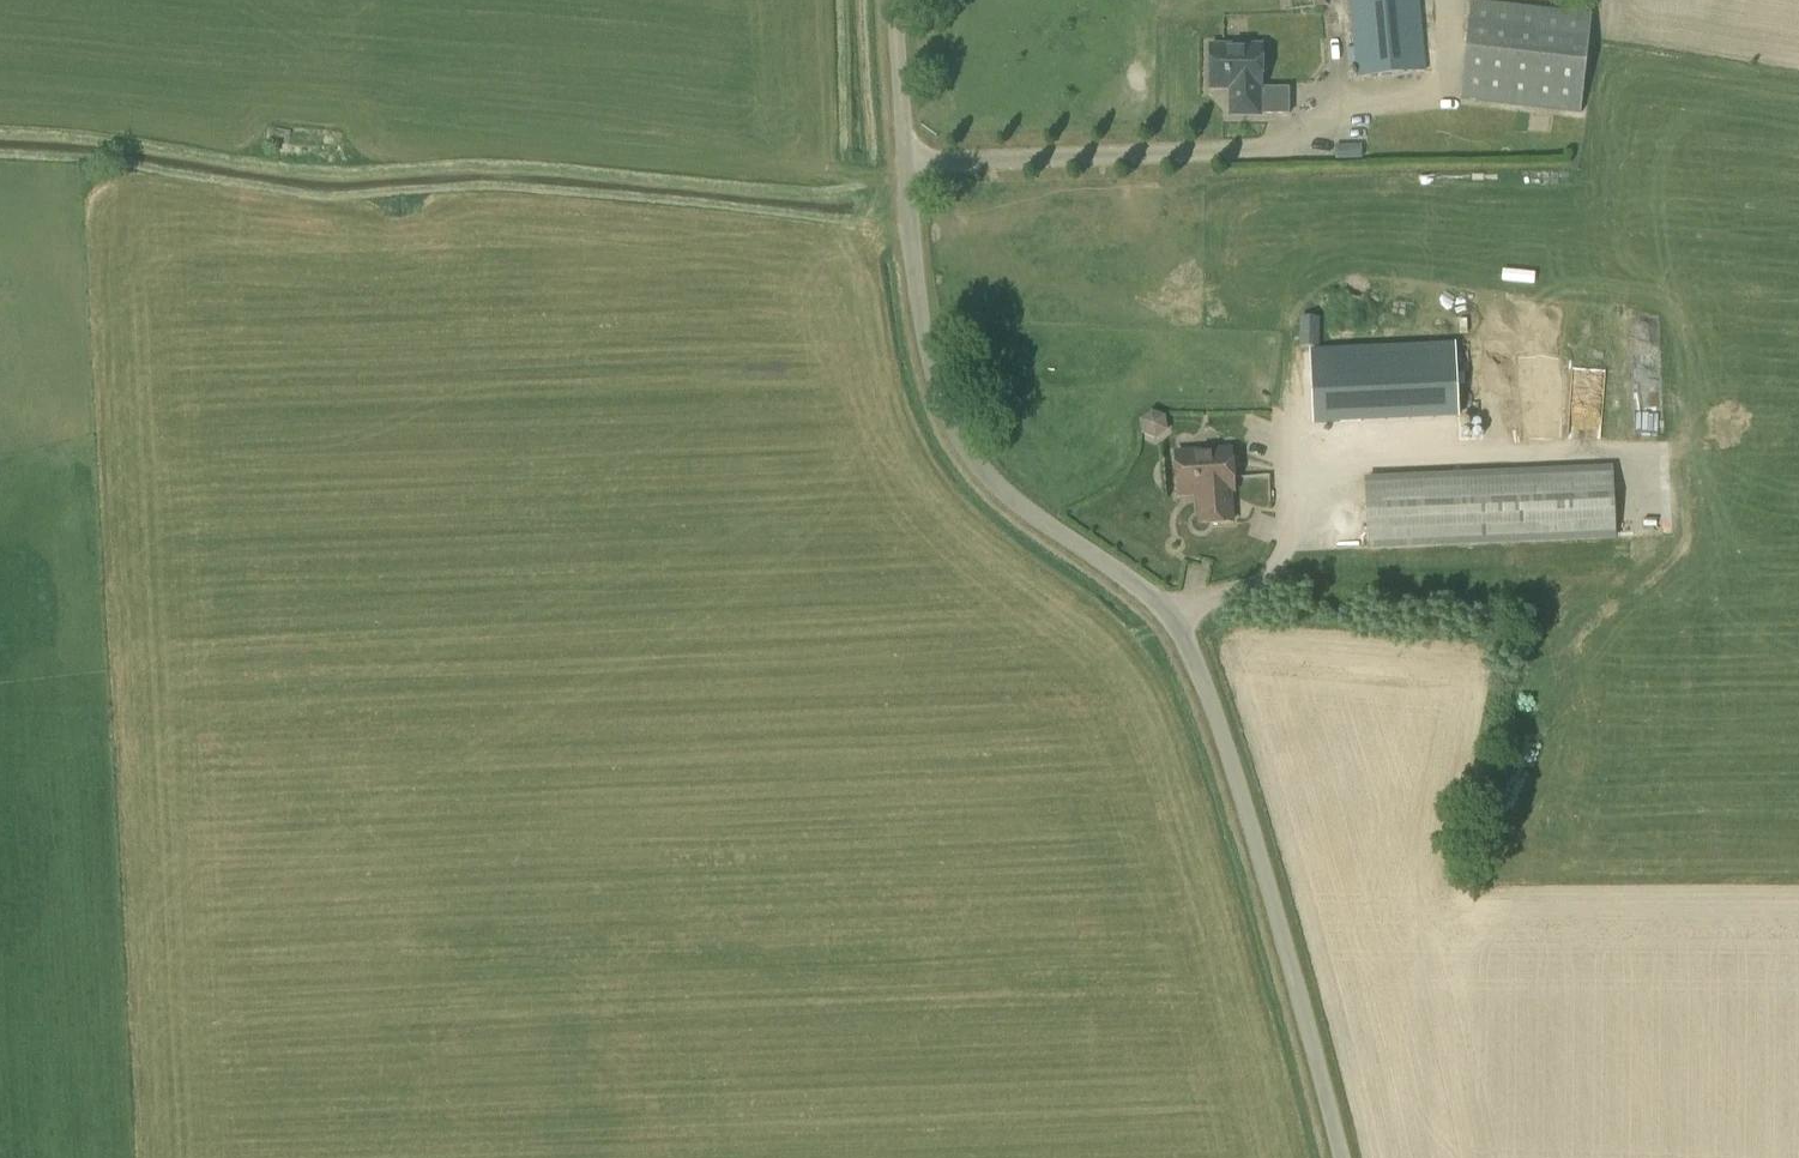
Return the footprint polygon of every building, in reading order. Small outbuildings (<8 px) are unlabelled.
[(1418,0),(1349,0),(1353,46),(1349,46),(1349,49),(1346,50),(1347,66),(1356,65),(1357,79),(1425,72),(1418,0)] [(1580,115),(1591,15),(1470,2),(1459,101),(1580,115)] [(1259,116),(1259,90),(1261,90),(1261,46),(1210,46),(1210,90),(1231,90),(1230,116),(1259,116)] [(322,148),(322,130),(265,130),(264,148),(322,148)] [(1370,442),(1360,316),(1321,319),(1320,318),(1299,318),(1299,348),(1321,348),(1321,349),(1294,351),(1296,375),(1294,375),(1298,431),(1323,429),(1324,445),(1370,442)] [(1584,426),(1584,410),(1597,410),(1598,366),(1573,365),(1572,426),(1584,426)] [(1562,440),(1567,381),(1531,378),(1527,437),(1562,440)] [(1150,418),(1138,427),(1140,441),(1155,447),(1167,438),(1165,423),(1150,418)] [(1232,521),(1230,490),(1234,490),(1231,449),(1176,453),(1178,494),(1200,492),(1201,501),(1199,501),(1200,523),(1232,521)] [(1368,550),(1616,539),(1612,467),(1364,478),(1368,550)]
